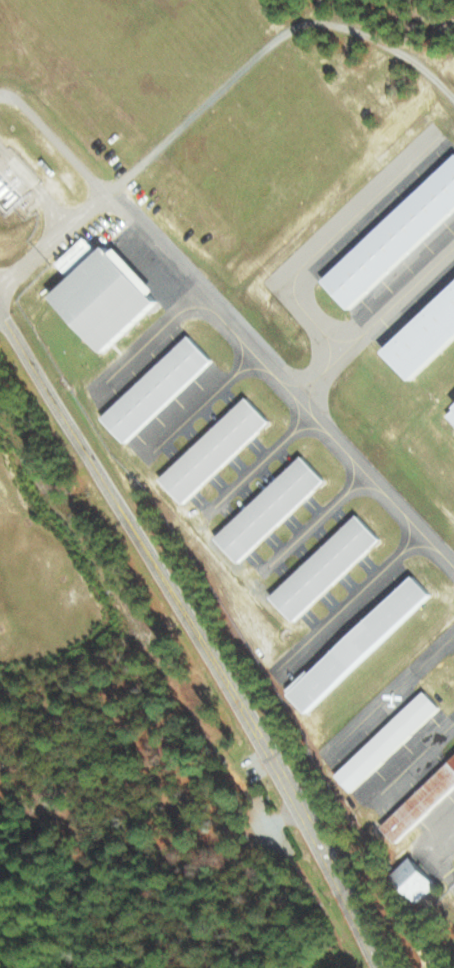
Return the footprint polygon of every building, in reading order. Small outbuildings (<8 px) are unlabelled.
[(321,278),(453,153),(453,214),(352,310),(321,278)] [(69,273),(97,247),(86,236),(58,262),(69,273)] [(109,240),(165,299),(105,355),(49,295),(109,240)] [(383,351),(453,284),(453,344),(413,383),(383,351)] [(127,444),(102,417),(190,334),(216,361),(127,444)] [(186,505),(160,478),(249,395),(274,422),(186,505)] [(242,565),(216,538),(304,455),(330,482),(242,565)] [(296,623),(270,595),(359,512),(384,540),(296,623)] [(313,713),(291,689),(416,571),(438,594),(313,713)] [(354,794),(336,776),(426,691),(444,710),(354,794)] [(378,824),(453,752),(453,788),(396,843),(378,824)] [(407,854),(434,883),(414,903),(386,874),(407,854)]
